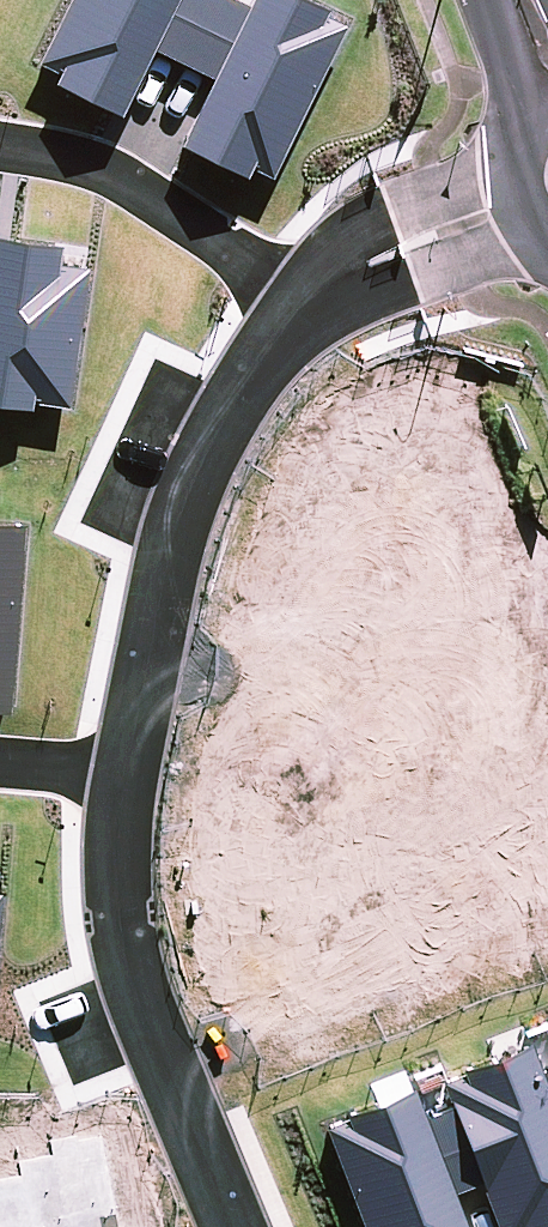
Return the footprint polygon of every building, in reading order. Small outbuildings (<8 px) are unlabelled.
[(440,1090),(449,1112),(478,1188),(493,1226),(547,1226),(547,1102),(539,1080),(528,1050),(456,1077),(458,1083),(440,1090)] [(539,1080),(547,1102),(547,1077),(539,1080)] [(323,1135),(358,1226),(463,1226),(451,1198),(423,1122),(412,1095),(341,1122),(343,1127),(323,1135)] [(449,1112),(423,1122),(451,1198),(478,1188),(449,1112)]
